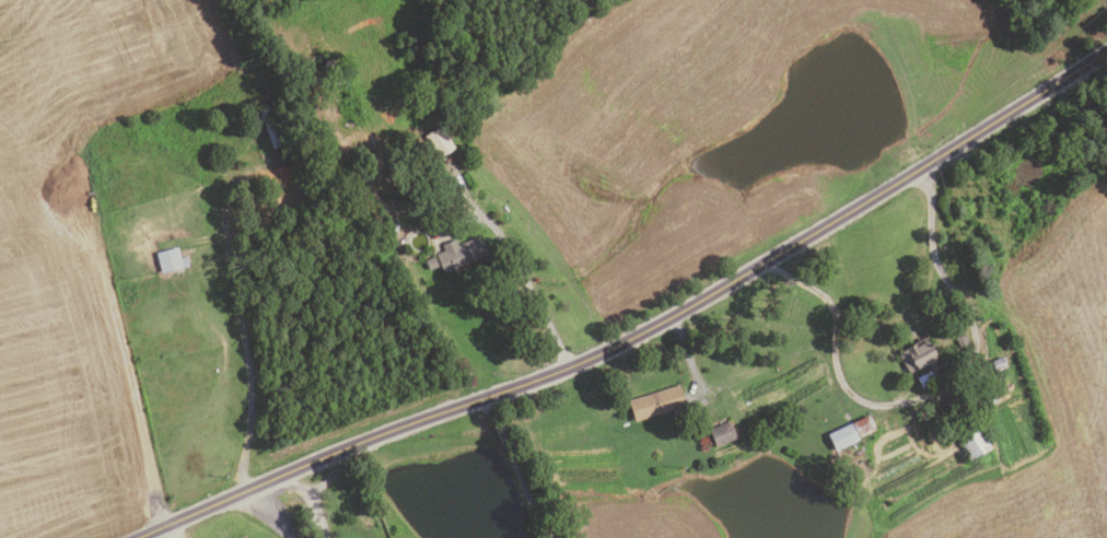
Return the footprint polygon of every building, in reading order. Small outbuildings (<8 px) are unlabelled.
[(435,157),(422,137),(439,126),(452,147),(435,157)] [(416,171),(406,178),(397,167),(407,160),(416,171)] [(468,173),(477,185),(471,189),(463,176),(468,173)] [(441,195),(433,178),(443,174),(451,190),(441,195)] [(440,272),(433,255),(444,250),(441,244),(452,239),(454,245),(476,236),(483,255),(440,272)] [(162,272),(158,253),(179,247),(182,258),(188,257),(190,266),(162,272)] [(431,257),(435,268),(426,271),(421,260),(431,257)] [(964,329),(970,343),(959,348),(953,334),(964,329)] [(909,374),(898,353),(927,338),(937,359),(909,374)] [(1000,358),(1004,367),(992,372),(988,362),(1000,358)] [(929,371),(933,381),(919,387),(914,378),(929,371)] [(630,423),(624,402),(674,386),(680,407),(630,423)] [(990,388),(995,402),(987,407),(980,393),(990,388)] [(929,408),(934,418),(922,424),(917,413),(929,408)] [(831,452),(824,434),(865,414),(873,429),(854,437),(857,440),(831,452)] [(713,447),(704,429),(723,419),(733,437),(713,447)] [(967,461),(955,440),(977,428),(989,449),(967,461)]
